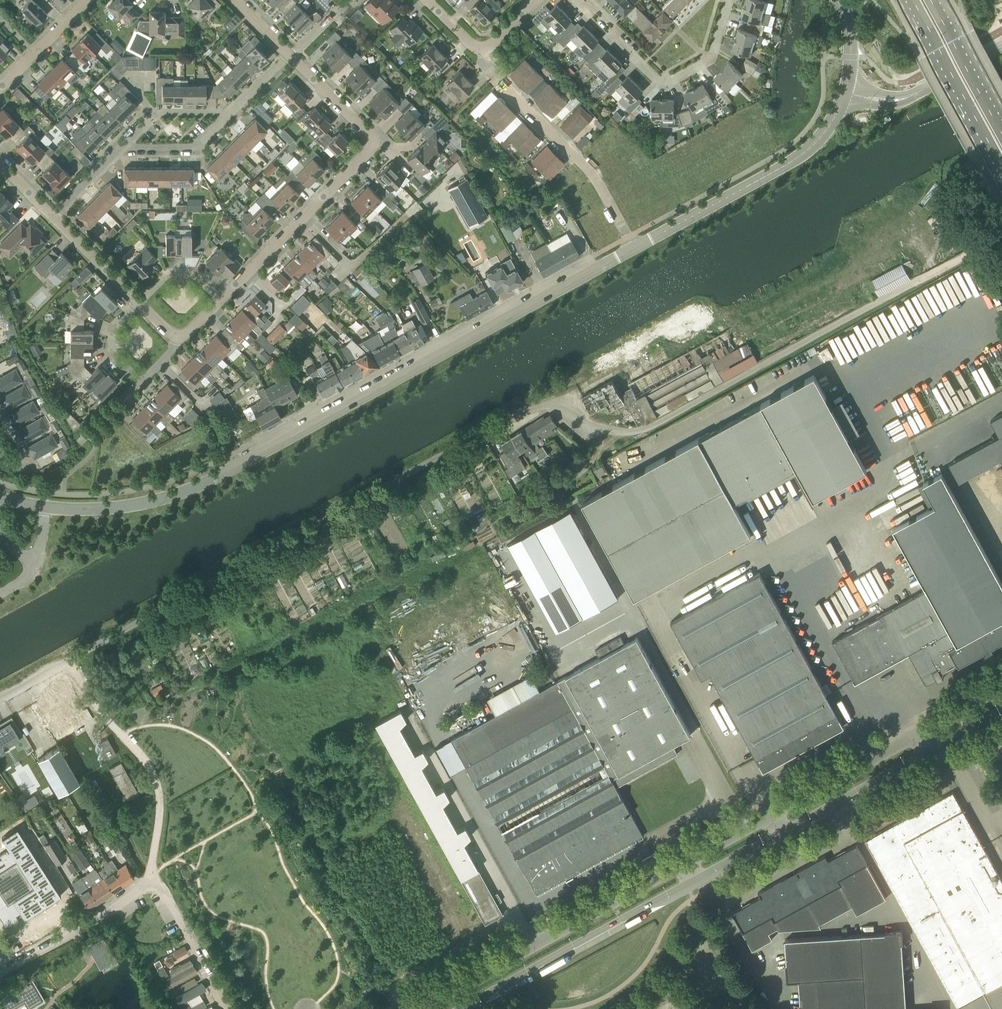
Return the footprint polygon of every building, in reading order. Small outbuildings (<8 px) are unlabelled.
[(47,13),(35,1),(36,0),(26,0),(28,2),(22,8),(27,13),(25,16),(30,21),(32,19),(37,23),(47,13)] [(139,15),(129,5),(132,2),(129,0),(113,0),(108,5),(118,15),(120,13),(130,24),(139,15)] [(192,0),(189,0),(186,3),(193,11),(189,14),(196,20),(206,10),(209,14),(220,3),(216,0),(193,0),(192,0)] [(268,4),(270,3),(274,7),(276,5),(280,9),(289,0),(264,0),(268,4)] [(289,25),(304,10),(298,5),(301,0),(289,0),(280,9),(284,13),(282,15),(286,19),(285,21),(289,25)] [(328,3),(325,0),(317,0),(327,10),(331,6),(328,3)] [(364,5),(382,23),(398,7),(391,0),(369,0),(364,5)] [(471,9),(486,23),(492,18),(493,19),(497,16),(495,14),(497,13),(483,0),(480,0),(471,9)] [(620,10),(625,15),(626,14),(626,13),(635,4),(631,0),(610,0),(620,10)] [(690,0),(672,0),(662,10),(663,11),(671,19),(690,0)] [(766,1),(762,0),(747,0),(745,6),(763,12),(766,1)] [(548,12),(543,7),(532,19),(538,25),(542,21),(548,28),(564,11),(557,4),(548,12)] [(653,22),(635,4),(626,13),(626,14),(653,40),(673,20),(671,19),(663,11),(653,22)] [(763,12),(745,6),(742,17),(752,20),(751,26),(756,27),(764,30),(765,24),(760,22),(763,12)] [(349,15),(355,20),(362,13),(356,8),(349,15)] [(304,10),(289,25),(293,29),(296,29),(299,32),(306,25),(309,28),(321,16),(317,11),(309,16),(304,10)] [(151,37),(151,32),(164,32),(172,32),(172,36),(184,36),(184,17),(172,16),(172,17),(164,17),(164,11),(150,11),(150,20),(140,20),(135,29),(126,47),(142,55),(151,37)] [(564,27),(571,20),(572,19),(564,11),(548,28),(549,27),(555,34),(552,36),(558,42),(559,41),(559,40),(568,31),(564,27)] [(229,20),(235,26),(241,20),(235,14),(229,20)] [(416,24),(415,23),(410,19),(407,22),(402,17),(390,29),(395,34),(393,36),(399,43),(402,39),(409,46),(416,39),(415,37),(422,30),(421,29),(421,28),(418,24),(416,24)] [(578,45),(591,32),(583,25),(575,33),(570,29),(568,31),(559,40),(559,41),(564,46),(572,39),(578,45)] [(757,34),(762,35),(764,30),(756,27),(751,26),(749,31),(738,28),(735,39),(753,44),(757,34)] [(79,40),(92,53),(100,46),(106,52),(110,48),(114,51),(115,50),(97,31),(92,36),(88,32),(79,40)] [(325,59),(329,63),(344,48),(336,41),(341,36),(335,31),(326,39),(332,45),(322,55),(326,58),(325,59)] [(599,40),(591,32),(578,45),(574,49),(580,56),(583,56),(587,60),(595,52),(590,48),(599,40)] [(7,53),(5,50),(10,46),(0,35),(0,60),(7,53)] [(241,47),(246,52),(260,66),(268,58),(259,49),(264,44),(255,35),(250,40),(249,39),(241,47)] [(750,55),(753,44),(735,39),(732,50),(750,55)] [(88,58),(92,53),(79,40),(79,41),(71,49),(75,53),(71,57),(83,69),(90,63),(90,60),(88,58)] [(222,43),(220,45),(214,51),(217,54),(225,46),(222,43)] [(441,74),(450,64),(446,60),(447,58),(432,43),(419,57),(434,71),(436,69),(441,74)] [(121,44),(115,49),(119,53),(125,47),(121,44)] [(351,56),(344,48),(329,63),(333,67),(334,67),(337,70),(347,61),(351,65),(360,56),(356,51),(351,56)] [(585,62),(597,74),(615,56),(607,48),(598,57),(594,53),(595,52),(587,60),(585,62)] [(260,66),(246,52),(247,53),(243,58),(238,54),(236,57),(251,73),(259,65),(260,66)] [(133,56),(129,56),(122,56),(122,57),(127,69),(133,69),(133,56)] [(364,60),(360,56),(351,65),(355,69),(346,78),(349,82),(348,83),(353,87),(367,72),(360,64),(364,60)] [(615,56),(597,74),(605,82),(601,85),(606,89),(619,76),(618,76),(618,77),(614,73),(622,64),(615,56)] [(87,73),(83,69),(71,57),(66,62),(62,58),(54,66),(67,79),(74,71),(81,77),(84,77),(87,73)] [(122,57),(121,58),(114,65),(122,73),(127,69),(122,57)] [(251,73),(236,57),(234,59),(237,63),(232,68),(244,80),(251,73)] [(743,62),(755,69),(757,63),(746,57),(743,62)] [(543,77),(526,60),(511,74),(521,84),(525,81),(531,88),(543,77)] [(729,61),(721,69),(735,82),(742,74),(729,61)] [(752,74),(755,69),(743,62),(740,68),(752,74)] [(122,73),(114,65),(109,69),(118,78),(122,73)] [(551,72),(545,65),(541,69),(547,76),(551,72)] [(58,87),(67,79),(54,66),(46,74),(58,87)] [(232,68),(227,73),(223,70),(220,72),(224,76),(236,88),(244,80),(232,68)] [(721,69),(714,77),(727,90),(735,82),(721,69)] [(461,98),(474,85),(459,70),(446,83),(461,98)] [(367,72),(353,87),(357,91),(357,90),(361,94),(370,84),(375,88),(384,79),(379,75),(375,79),(367,72)] [(41,87),(37,91),(45,100),(58,87),(46,74),(37,83),(41,87)] [(617,88),(623,95),(636,83),(628,75),(620,83),(616,79),(619,76),(606,89),(611,94),(617,88)] [(213,85),(213,97),(221,97),(225,93),(228,96),(236,88),(224,76),(216,85),(213,85)] [(156,77),(156,93),(156,94),(162,94),(162,102),(173,102),(173,85),(173,77),(156,77)] [(173,85),(173,102),(184,102),(184,79),(180,79),(180,85),(173,85)] [(195,85),(188,85),(187,79),(184,79),(184,102),(195,102),(195,85)] [(384,79),(375,88),(379,92),(369,102),(373,105),(372,106),(376,110),(391,96),(383,88),(388,84),(384,79)] [(284,103),(299,89),(292,83),(291,83),(289,81),(287,84),(282,80),(269,92),(273,96),(275,96),(278,93),(286,101),(284,103)] [(108,92),(117,101),(129,113),(137,105),(133,102),(138,98),(123,83),(114,92),(111,89),(108,92)] [(636,83),(623,95),(631,103),(643,90),(636,83)] [(714,97),(712,98),(704,83),(694,88),(703,105),(706,111),(719,104),(714,97)] [(94,90),(98,93),(103,88),(100,84),(94,90)] [(567,101),(550,84),(536,99),(546,109),(543,111),(551,120),(557,114),(556,112),(567,101)] [(213,97),(213,85),(195,85),(195,102),(206,102),(206,97),(213,97)] [(706,111),(703,105),(694,88),(684,93),(693,109),(690,110),(692,119),(706,111)] [(295,117),(304,108),(300,104),(306,98),(304,96),(305,95),(299,89),(284,103),(292,111),(290,113),(295,117)] [(580,100),(569,89),(565,92),(565,93),(572,101),(569,104),(572,108),(580,100)] [(719,93),(727,103),(731,100),(723,89),(719,93)] [(41,104),(45,100),(37,91),(32,96),(30,94),(35,99),(41,104)] [(74,96),(78,100),(83,95),(79,91),(74,96)] [(727,103),(719,93),(714,96),(714,97),(719,104),(722,107),(727,103)] [(20,99),(22,101),(29,108),(34,103),(25,94),(20,99)] [(396,106),(400,110),(409,101),(405,97),(398,103),(391,96),(376,110),(380,115),(381,114),(385,117),(396,106)] [(494,100),(495,101),(484,112),(500,129),(515,114),(505,104),(505,101),(501,97),(498,96),(494,100)] [(663,118),(663,99),(652,99),(651,118),(663,118)] [(682,125),(685,124),(687,124),(684,111),(678,113),(678,114),(674,114),(674,99),(663,99),(663,118),(662,125),(682,125)] [(121,121),(129,113),(117,101),(110,109),(121,121)] [(414,105),(409,101),(400,110),(404,114),(395,124),(398,127),(398,128),(402,132),(417,117),(409,110),(414,105)] [(635,116),(644,107),(640,102),(630,112),(635,116)] [(96,111),(102,116),(114,128),(121,121),(110,109),(104,103),(96,111)] [(73,114),(78,108),(74,105),(69,111),(73,114)] [(478,113),(482,109),(478,105),(470,112),(481,123),(485,120),(479,113),(479,114),(478,113)] [(572,141),(594,119),(580,105),(559,125),(572,141)] [(11,116),(3,107),(0,110),(0,127),(11,116)] [(312,127),(311,126),(324,114),(317,108),(317,109),(314,107),(308,113),(304,108),(295,117),(299,122),(301,120),(310,128),(312,127)] [(684,111),(687,124),(692,122),(693,122),(692,119),(690,110),(689,109),(684,111)] [(273,119),(264,110),(260,114),(268,123),(273,119)] [(617,110),(612,115),(618,121),(623,116),(617,110)] [(316,138),(320,143),(329,134),(325,129),(331,123),(329,121),(330,120),(324,114),(311,126),(312,127),(319,134),(316,138)] [(418,147),(414,151),(422,160),(428,154),(429,154),(430,152),(432,154),(436,155),(439,155),(442,152),(439,149),(446,142),(436,132),(448,119),(443,114),(434,123),(424,134),(428,138),(419,148),(418,147)] [(15,138),(24,129),(23,129),(11,116),(0,127),(0,131),(6,137),(10,133),(15,138)] [(106,136),(114,128),(102,116),(97,121),(92,117),(90,120),(106,136)] [(424,125),(417,117),(402,132),(406,136),(407,136),(410,139),(420,130),(424,134),(434,123),(430,119),(424,125)] [(252,120),(246,126),(259,138),(267,130),(255,118),(253,121),(252,120)] [(598,118),(594,122),(601,129),(604,125),(598,118)] [(106,136),(90,120),(89,119),(82,127),(86,132),(98,144),(106,136)] [(20,142),(18,145),(16,146),(24,155),(40,139),(34,133),(34,130),(28,124),(23,129),(24,129),(15,138),(20,142)] [(516,149),(518,147),(525,153),(539,139),(529,129),(526,132),(519,125),(508,136),(513,142),(511,144),(516,149)] [(246,126),(247,127),(245,129),(244,128),(238,134),(251,146),(259,138),(246,126)] [(288,143),(293,140),(285,129),(280,132),(288,143)] [(91,152),(98,144),(86,132),(79,139),(75,135),(70,140),(75,145),(83,152),(87,148),(91,152)] [(329,134),(320,143),(325,147),(327,145),(335,154),(347,142),(347,141),(348,140),(346,138),(347,137),(342,133),(342,134),(339,132),(334,138),(329,134)] [(236,136),(230,142),(242,154),(251,146),(238,134),(239,135),(237,137),(236,136)] [(585,135),(576,144),(581,149),(590,140),(590,139),(585,135)] [(509,144),(503,138),(499,142),(505,148),(509,144)] [(45,144),(40,139),(24,155),(32,163),(36,159),(41,164),(49,155),(54,150),(48,144),(45,144)] [(289,144),(288,145),(293,149),(299,144),(294,139),(289,144)] [(242,154),(230,142),(224,148),(225,149),(223,151),(222,150),(234,162),(242,154)] [(84,154),(83,152),(75,145),(70,150),(79,159),(84,154)] [(304,166),(316,178),(323,172),(322,171),(324,169),(318,162),(322,158),(313,149),(309,154),(310,156),(302,164),(304,166)] [(214,158),(226,170),(234,162),(222,150),(216,156),(217,157),(215,159),(214,158)] [(550,156),(543,150),(532,161),(549,178),(563,163),(553,153),(550,156)] [(422,160),(414,151),(410,156),(411,156),(407,160),(417,169),(413,173),(422,183),(426,178),(433,171),(429,167),(429,166),(434,160),(429,154),(428,154),(422,160)] [(455,151),(449,157),(454,162),(460,156),(455,151)] [(46,168),(43,170),(42,172),(50,180),(49,181),(63,168),(63,167),(62,168),(49,155),(41,164),(46,168)] [(294,155),(285,163),(290,168),(299,161),(294,155)] [(218,179),(226,170),(214,158),(208,164),(209,165),(207,167),(218,179)] [(398,183),(398,182),(406,175),(392,161),(392,160),(388,164),(387,163),(383,168),(398,183)] [(527,162),(524,166),(529,172),(533,168),(527,162)] [(288,174),(297,183),(301,179),(307,185),(309,183),(310,184),(316,178),(304,166),(296,174),(292,170),(288,174)] [(135,184),(135,167),(127,167),(127,168),(124,168),(124,184),(135,184)] [(136,167),(135,167),(135,184),(147,184),(147,167),(139,167),(139,168),(136,168),(136,167)] [(147,184),(158,184),(158,167),(150,167),(150,168),(147,168),(147,167),(147,184)] [(167,167),(158,167),(158,184),(170,184),(170,167),(169,167),(169,168),(167,168),(167,167)] [(178,167),(170,167),(170,184),(181,184),(181,167),(181,168),(178,168),(178,167)] [(189,167),(181,167),(181,184),(193,184),(193,168),(189,168),(189,167)] [(262,172),(267,177),(272,172),(267,167),(262,172)] [(63,168),(49,181),(58,189),(71,176),(63,168)] [(386,186),(382,190),(388,196),(391,199),(403,187),(398,182),(398,183),(383,168),(379,172),(380,173),(376,176),(376,177),(377,176),(386,186)] [(417,187),(422,183),(413,173),(408,178),(417,187)] [(479,181),(474,173),(470,175),(475,183),(479,181)] [(277,189),(291,203),(298,196),(297,196),(299,194),(293,188),(297,183),(288,174),(284,179),(286,181),(277,189)] [(491,218),(481,200),(468,176),(448,188),(469,226),(484,218),(486,221),(491,218)] [(101,189),(113,201),(121,193),(110,182),(108,184),(107,183),(101,189)] [(388,196),(382,190),(379,187),(375,192),(368,185),(368,184),(364,188),(364,187),(358,192),(373,207),(381,199),(383,201),(388,196)] [(101,189),(101,190),(99,192),(99,191),(93,197),(105,209),(113,201),(101,189)] [(291,203),(277,189),(269,197),(267,195),(263,199),(272,208),(276,204),(282,210),(284,208),(285,209),(291,203)] [(1,220),(10,229),(20,219),(11,210),(10,211),(7,209),(13,204),(0,191),(0,219),(1,220)] [(365,215),(373,207),(358,192),(353,197),(354,198),(350,202),(351,202),(358,208),(353,213),(362,222),(367,217),(365,215)] [(85,205),(97,218),(105,209),(93,197),(87,203),(88,204),(86,206),(85,205)] [(253,214),(266,228),(273,222),(272,221),(274,219),(268,213),(272,208),(263,199),(258,204),(260,206),(253,214)] [(97,218),(85,205),(79,211),(80,212),(77,214),(89,226),(97,218)] [(333,218),(350,234),(358,226),(361,229),(365,224),(362,222),(353,213),(349,217),(343,211),(343,210),(339,213),(338,213),(333,218)] [(253,214),(252,214),(249,211),(247,212),(245,212),(242,215),(243,217),(241,219),(243,220),(238,225),(247,234),(251,229),(257,235),(259,233),(260,234),(266,228),(253,214)] [(222,215),(220,220),(223,224),(228,223),(230,219),(227,215),(222,215)] [(499,226),(507,241),(523,232),(515,217),(506,222),(504,219),(498,222),(500,226),(499,226)] [(349,235),(350,234),(333,218),(328,223),(329,224),(325,227),(325,228),(326,227),(332,234),(328,238),(341,251),(346,247),(339,240),(347,232),(349,235)] [(34,228),(31,231),(29,229),(30,229),(28,227),(26,228),(21,223),(0,244),(0,247),(9,256),(22,244),(32,254),(46,240),(43,237),(40,234),(42,233),(36,227),(34,228)] [(166,234),(166,253),(174,253),(174,256),(183,256),(183,253),(191,253),(191,234),(182,234),(182,236),(175,236),(175,234),(166,234)] [(547,243),(551,251),(559,266),(580,255),(571,240),(564,245),(559,236),(547,243)] [(310,240),(302,249),(316,263),(320,259),(322,261),(331,252),(316,238),(312,242),(310,240)] [(153,266),(152,265),(150,264),(157,257),(146,246),(140,253),(139,253),(129,263),(128,265),(134,271),(136,270),(143,276),(153,266)] [(218,274),(221,271),(227,277),(240,264),(233,256),(232,258),(220,247),(219,248),(216,248),(213,251),(214,254),(206,261),(218,274)] [(302,249),(293,258),(307,272),(313,278),(317,274),(311,268),(316,263),(302,249)] [(535,260),(543,275),(559,266),(551,251),(535,260)] [(61,252),(59,255),(54,259),(48,253),(35,266),(42,273),(45,270),(49,273),(51,271),(55,271),(63,278),(68,273),(66,271),(73,264),(61,252)] [(387,263),(380,256),(375,261),(382,268),(387,263)] [(499,276),(506,290),(508,289),(508,290),(510,290),(511,289),(512,288),(512,287),(518,284),(518,285),(519,285),(521,284),(522,282),(521,282),(523,281),(515,267),(506,272),(497,256),(490,260),(499,276)] [(297,279),(301,283),(305,287),(309,283),(303,276),(307,272),(293,258),(284,266),(297,279)] [(422,284),(433,278),(425,263),(413,270),(422,284)] [(871,280),(879,295),(910,278),(902,263),(871,280)] [(359,278),(368,270),(362,264),(353,272),(359,278)] [(82,284),(93,273),(91,271),(86,266),(75,276),(82,284)] [(297,279),(284,266),(270,281),(279,290),(289,280),(293,284),(297,279)] [(359,280),(367,288),(374,280),(367,272),(359,280)] [(342,281),(350,291),(355,286),(353,284),(347,277),(342,281)] [(941,279),(895,302),(909,328),(954,304),(941,279)] [(328,293),(338,285),(332,280),(324,289),(328,293)] [(90,292),(110,312),(115,307),(113,306),(117,302),(109,294),(112,291),(104,283),(93,294),(90,292)] [(291,293),(296,298),(306,288),(305,287),(301,283),(291,293)] [(467,319),(493,304),(486,291),(473,299),(469,292),(456,299),(460,306),(467,319)] [(110,312),(90,292),(75,307),(72,305),(69,312),(84,318),(86,312),(90,309),(98,317),(101,313),(103,315),(107,310),(110,312)] [(256,295),(242,309),(259,326),(264,321),(255,313),(265,304),(256,295)] [(317,305),(323,312),(330,305),(332,303),(326,296),(317,305)] [(439,303),(436,297),(429,300),(432,306),(439,303)] [(295,300),(290,304),(298,312),(302,307),(295,300)] [(430,319),(423,306),(416,310),(423,323),(430,319)] [(262,329),(264,330),(272,322),(268,318),(264,321),(259,326),(242,309),(233,317),(247,331),(252,327),(258,333),(262,329)] [(310,310),(302,315),(308,324),(316,320),(310,310)] [(385,344),(387,342),(395,357),(400,354),(393,339),(394,339),(390,332),(395,330),(393,322),(395,321),(391,315),(388,317),(386,312),(384,313),(383,311),(375,316),(382,329),(388,326),(390,329),(385,332),(385,333),(381,336),(385,344)] [(69,321),(69,342),(95,342),(95,331),(93,331),(93,330),(81,330),(81,325),(84,318),(69,312),(66,319),(69,321)] [(294,312),(284,322),(287,325),(290,322),(295,327),(302,320),(294,312)] [(839,363),(888,337),(877,316),(828,342),(839,363)] [(247,331),(233,317),(224,326),(226,328),(222,332),(232,342),(236,346),(239,349),(243,345),(241,342),(244,338),(243,336),(247,331)] [(423,341),(428,338),(429,338),(421,323),(416,326),(412,319),(402,325),(404,333),(412,347),(423,341)] [(285,329),(280,324),(266,337),(272,342),(285,329)] [(393,339),(400,354),(412,347),(404,333),(398,336),(395,330),(390,332),(394,339),(393,339)] [(381,364),(395,357),(387,342),(385,344),(381,336),(380,336),(378,332),(371,336),(378,347),(372,350),(379,363),(379,362),(381,364)] [(236,346),(232,342),(228,346),(216,334),(207,343),(221,357),(226,353),(228,355),(236,346)] [(356,358),(364,373),(365,373),(364,373),(378,365),(378,366),(379,365),(371,356),(354,340),(350,344),(354,349),(359,354),(360,356),(356,358)] [(95,342),(69,342),(69,363),(66,364),(69,371),(84,365),(81,358),(81,354),(93,354),(93,349),(95,349),(95,342)] [(207,343),(199,352),(219,372),(223,368),(217,362),(221,357),(207,343)] [(349,362),(345,364),(353,378),(354,377),(356,378),(358,377),(358,375),(363,373),(364,373),(356,358),(350,348),(347,344),(341,347),(349,362)] [(199,352),(190,361),(204,375),(209,370),(216,378),(221,374),(219,372),(199,352)] [(8,366),(16,361),(19,360),(16,354),(5,360),(8,366)] [(329,359),(343,385),(343,384),(347,381),(348,382),(351,380),(351,379),(353,378),(345,364),(341,366),(335,356),(329,359)] [(20,371),(25,380),(31,376),(26,368),(21,358),(19,360),(16,361),(21,371),(20,371)] [(322,363),(323,365),(317,368),(322,376),(326,384),(330,382),(335,390),(343,385),(329,359),(322,363)] [(200,380),(204,375),(190,361),(181,370),(182,371),(178,375),(193,390),(201,381),(200,380)] [(310,374),(323,396),(335,390),(330,382),(326,384),(322,376),(317,368),(315,364),(306,369),(309,374),(310,374)] [(75,377),(90,391),(110,371),(107,373),(103,369),(101,370),(98,367),(90,375),(86,371),(84,365),(69,371),(72,378),(75,377)] [(24,383),(16,369),(0,378),(0,396),(24,383)] [(957,408),(981,395),(968,370),(944,383),(957,408)] [(114,376),(110,371),(90,391),(92,389),(100,397),(96,401),(100,404),(112,392),(109,390),(117,381),(113,378),(114,376)] [(277,383),(265,389),(267,392),(275,407),(297,395),(288,377),(285,373),(274,378),(277,383)] [(582,501),(635,597),(751,533),(734,502),(796,467),(813,499),(866,469),(814,374),(761,403),(761,404),(710,433),(709,432),(582,501)] [(916,393),(877,412),(884,426),(925,406),(927,412),(942,405),(929,378),(924,381),(921,375),(909,381),(912,387),(913,386),(916,393)] [(35,384),(31,376),(25,380),(23,381),(27,389),(30,387),(35,396),(41,393),(35,384)] [(610,412),(626,403),(630,410),(623,414),(624,415),(622,416),(626,424),(629,424),(629,425),(639,425),(644,422),(632,399),(630,400),(625,390),(627,394),(621,397),(612,380),(582,396),(591,412),(606,404),(610,412)] [(167,383),(158,392),(173,406),(177,402),(179,404),(187,395),(173,381),(169,385),(167,383)] [(25,385),(0,398),(0,401),(6,412),(32,399),(25,385)] [(263,428),(281,419),(275,407),(267,392),(265,389),(263,386),(257,389),(262,399),(251,405),(263,428)] [(158,392),(150,401),(170,421),(174,417),(168,411),(173,406),(158,392)] [(216,405),(220,413),(233,407),(227,396),(225,397),(216,405)] [(51,411),(45,401),(40,404),(45,414),(51,411)] [(150,401),(141,410),(155,424),(160,419),(166,425),(170,421),(150,401)] [(39,414),(32,402),(8,415),(15,427),(39,414)] [(196,412),(191,408),(183,417),(187,421),(196,412)] [(151,428),(155,424),(141,410),(132,419),(133,420),(129,424),(144,439),(153,430),(151,428)] [(81,423),(74,416),(69,412),(65,416),(73,431),(81,423)] [(196,412),(187,421),(191,425),(200,416),(196,412)] [(534,422),(544,437),(554,431),(551,426),(557,423),(550,414),(545,418),(544,416),(534,422)] [(990,420),(999,436),(948,464),(958,482),(1000,459),(1001,463),(1001,414),(990,420)] [(17,431),(25,445),(52,430),(44,416),(17,431)] [(60,428),(55,419),(50,422),(55,431),(60,428)] [(544,437),(534,422),(521,430),(529,441),(535,451),(540,447),(541,450),(544,448),(542,445),(539,447),(536,442),(544,437)] [(521,430),(512,436),(521,451),(525,448),(529,454),(531,458),(538,454),(540,458),(548,453),(544,448),(541,450),(540,447),(535,451),(529,441),(521,430)] [(29,447),(36,460),(61,446),(54,433),(29,447)] [(68,454),(65,449),(70,446),(65,436),(59,439),(64,448),(53,454),(54,454),(57,460),(68,454)] [(521,451),(512,436),(502,442),(518,467),(524,464),(517,453),(521,451)] [(587,462),(583,455),(571,462),(575,469),(587,462)] [(596,464),(591,466),(595,477),(606,473),(602,465),(597,467),(596,464)] [(927,588),(957,643),(949,648),(957,664),(958,666),(967,661),(1001,642),(1001,582),(942,472),(924,482),(935,504),(893,527),(927,588)] [(555,478),(546,483),(552,495),(561,491),(555,478)] [(568,496),(532,516),(599,633),(634,614),(568,496)] [(532,516),(506,530),(573,648),(599,633),(532,516)] [(760,573),(716,597),(800,750),(844,726),(760,573)] [(941,673),(957,664),(949,648),(957,643),(927,588),(886,611),(868,621),(850,631),(832,641),(855,682),(876,671),(891,662),(909,653),(924,680),(925,681),(926,682),(928,682),(930,681),(942,675),(941,673)] [(800,750),(716,597),(671,621),(703,678),(710,674),(763,770),(800,750)] [(621,636),(596,650),(600,656),(625,642),(621,636)] [(638,637),(496,714),(451,739),(527,876),(525,877),(528,883),(530,882),(537,894),(538,894),(537,894),(566,878),(567,881),(574,877),(572,874),(643,836),(644,836),(617,786),(679,753),(674,744),(692,735),(638,637)] [(46,694),(34,702),(48,728),(61,721),(60,718),(65,716),(66,718),(85,707),(79,697),(78,697),(79,697),(76,699),(67,683),(52,692),(53,693),(47,696),(46,694)] [(157,686),(151,690),(155,697),(161,693),(157,686)] [(376,724),(398,763),(415,754),(400,726),(407,720),(402,710),(376,724)] [(0,722),(0,748),(23,735),(11,715),(0,722)] [(107,758),(113,755),(116,753),(107,737),(104,739),(101,740),(101,741),(99,743),(107,758)] [(32,757),(50,795),(77,783),(59,745),(32,757)] [(423,749),(415,754),(398,763),(419,802),(436,792),(422,766),(429,760),(423,749)] [(121,761),(109,768),(127,800),(139,793),(121,761)] [(436,792),(419,802),(440,841),(458,831),(444,805),(450,797),(445,788),(436,792)] [(963,810),(964,810),(963,809),(953,792),(865,840),(958,1008),(1001,1008),(1001,881),(963,810)] [(458,831),(440,841),(460,878),(477,869),(464,844),(471,836),(466,827),(458,831)] [(6,927),(16,921),(16,920),(17,919),(17,918),(17,917),(17,916),(15,913),(20,910),(23,915),(24,916),(25,916),(25,917),(26,917),(27,917),(28,916),(61,895),(17,828),(2,838),(10,850),(8,851),(7,849),(0,854),(0,917),(6,927)] [(88,843),(94,840),(87,828),(81,832),(88,843)] [(54,838),(45,843),(57,863),(67,858),(55,838),(54,838)] [(123,849),(118,840),(112,843),(117,852),(123,849)] [(857,914),(886,898),(856,845),(846,851),(845,852),(844,851),(844,852),(840,854),(839,854),(839,855),(838,855),(828,860),(853,906),(852,906),(857,914)] [(90,863),(79,846),(70,851),(81,868),(90,863)] [(110,849),(106,851),(109,856),(112,854),(113,855),(116,853),(113,847),(110,849)] [(788,876),(758,892),(761,897),(778,928),(779,930),(821,927),(819,924),(852,906),(853,906),(828,860),(825,855),(796,872),(798,875),(790,880),(788,876)] [(109,861),(123,884),(134,877),(126,863),(118,868),(112,859),(109,861)] [(104,878),(113,891),(123,884),(109,861),(104,863),(106,866),(98,871),(103,878),(104,878)] [(93,895),(99,891),(104,897),(113,891),(104,878),(103,878),(103,879),(96,869),(92,872),(83,878),(89,888),(88,888),(93,895)] [(484,880),(477,869),(460,878),(485,923),(503,913),(497,903),(502,900),(489,878),(484,880)] [(80,894),(89,907),(104,897),(99,891),(93,895),(88,888),(89,888),(83,878),(82,878),(81,876),(75,880),(83,892),(80,894)] [(761,897),(751,902),(751,903),(750,904),(750,903),(749,904),(745,906),(744,906),(745,907),(743,907),(732,913),(752,950),(772,939),(769,933),(778,928),(761,897)] [(864,975),(866,1008),(906,1008),(902,942),(902,931),(886,932),(886,933),(861,934),(864,975)] [(798,979),(799,979),(864,975),(861,934),(785,939),(787,964),(786,964),(787,980),(798,980),(798,979)] [(3,957),(9,953),(2,941),(0,943),(0,954),(3,957)] [(91,949),(101,967),(115,959),(106,941),(91,949)] [(184,945),(173,951),(176,958),(188,952),(184,945)] [(163,979),(169,990),(199,974),(194,963),(163,979)] [(162,967),(157,969),(162,979),(167,976),(162,967)] [(800,1005),(800,1008),(866,1008),(864,975),(799,979),(800,1004),(800,1005)] [(0,997),(0,1008),(14,1008),(25,1002),(29,1008),(43,1000),(31,979),(0,997)] [(178,1006),(208,992),(203,983),(174,997),(178,1006)] [(179,986),(169,991),(172,996),(182,991),(179,986)]
